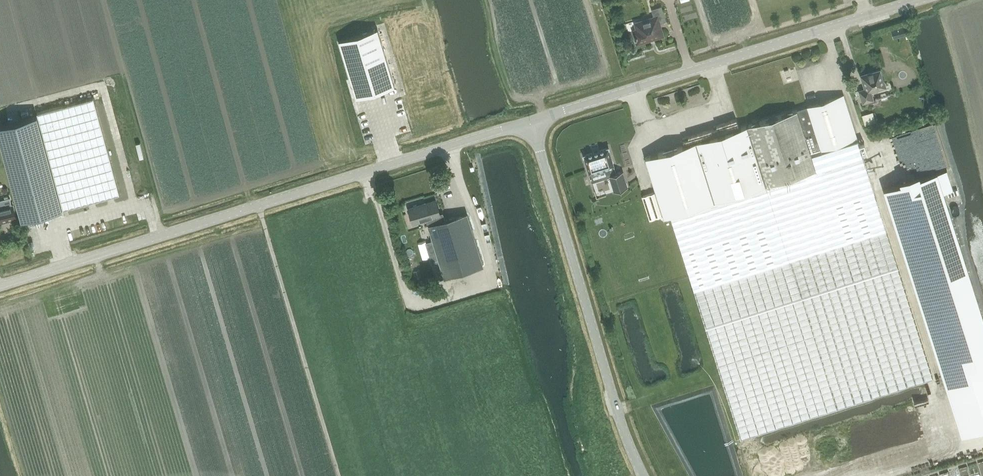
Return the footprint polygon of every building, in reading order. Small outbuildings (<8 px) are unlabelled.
[(634,33),(636,41),(639,43),(648,40),(649,38),(653,37),(655,38),(663,35),(659,23),(666,21),(661,7),(652,10),(654,17),(635,23),(637,30),(635,30),(634,33)] [(395,86),(377,28),(339,40),(356,98),(395,86)] [(859,90),(863,103),(873,99),(871,91),(886,87),(880,69),(861,75),(865,88),(859,90)] [(811,104),(807,105),(807,106),(807,107),(821,149),(857,138),(843,95),(811,105),(811,104)] [(93,98),(37,113),(48,153),(63,209),(120,195),(93,98)] [(753,123),(747,125),(766,185),(816,170),(811,154),(821,151),(821,149),(807,107),(797,110),(757,122),(756,121),(753,122),(753,123)] [(114,123),(122,119),(119,114),(111,118),(114,123)] [(37,115),(0,125),(0,139),(12,184),(21,221),(62,210),(37,115)] [(747,125),(645,157),(664,217),(670,215),(766,185),(747,125)] [(766,185),(670,215),(688,270),(706,327),(720,374),(741,438),(791,422),(867,398),(933,377),(898,266),(886,229),(875,192),(858,140),(821,151),(811,154),(816,170),(766,185)] [(585,155),(583,156),(584,157),(589,173),(592,182),(610,177),(614,192),(628,187),(623,171),(616,173),(614,166),(609,149),(608,148),(607,148),(599,151),(593,153),(585,155)] [(884,189),(943,375),(982,362),(982,317),(980,308),(964,256),(948,207),(943,191),(953,188),(946,169),(884,189)] [(640,185),(642,193),(652,191),(650,183),(640,185)] [(641,196),(648,217),(660,214),(653,192),(641,196)] [(409,208),(413,223),(428,219),(430,225),(429,226),(445,277),(483,266),(467,214),(445,221),(442,214),(440,214),(436,200),(409,208)] [(17,219),(13,205),(0,209),(0,223),(17,219)]
